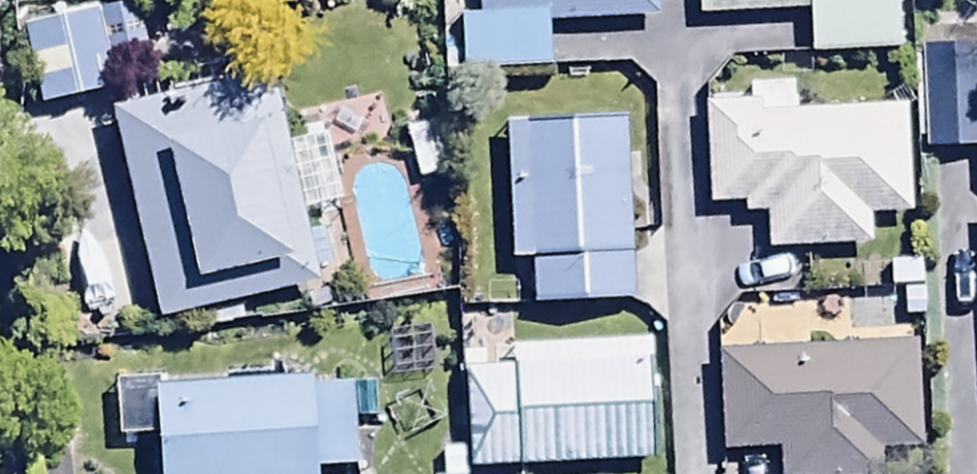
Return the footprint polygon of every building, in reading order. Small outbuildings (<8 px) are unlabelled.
[(459,32),(548,28),(547,0),(458,0),(459,32)] [(804,12),(899,8),(898,0),(804,0),(804,12)] [(974,0),(971,0),(917,2),(920,113),(976,111),(974,0)] [(141,53),(132,3),(28,22),(42,102),(111,90),(105,59),(141,53)] [(901,106),(790,109),(789,81),(743,82),(743,102),(703,102),(705,207),(739,207),(739,213),(760,213),(761,249),(868,247),(868,218),(903,217),(901,106)] [(158,317),(317,285),(294,183),(331,176),(322,133),(285,141),(279,115),(226,126),(217,85),(114,106),(158,317)] [(633,304),(621,116),(501,122),(509,260),(525,259),(528,310),(633,304)] [(775,449),(776,473),(876,473),(875,445),(913,443),(909,343),(714,351),(718,452),(775,449)] [(652,460),(648,344),(464,351),(469,466),(652,460)] [(157,384),(161,473),(316,473),(316,471),(355,469),(352,386),(312,388),(311,377),(157,384)] [(464,447),(440,448),(441,473),(465,473),(464,447)]
